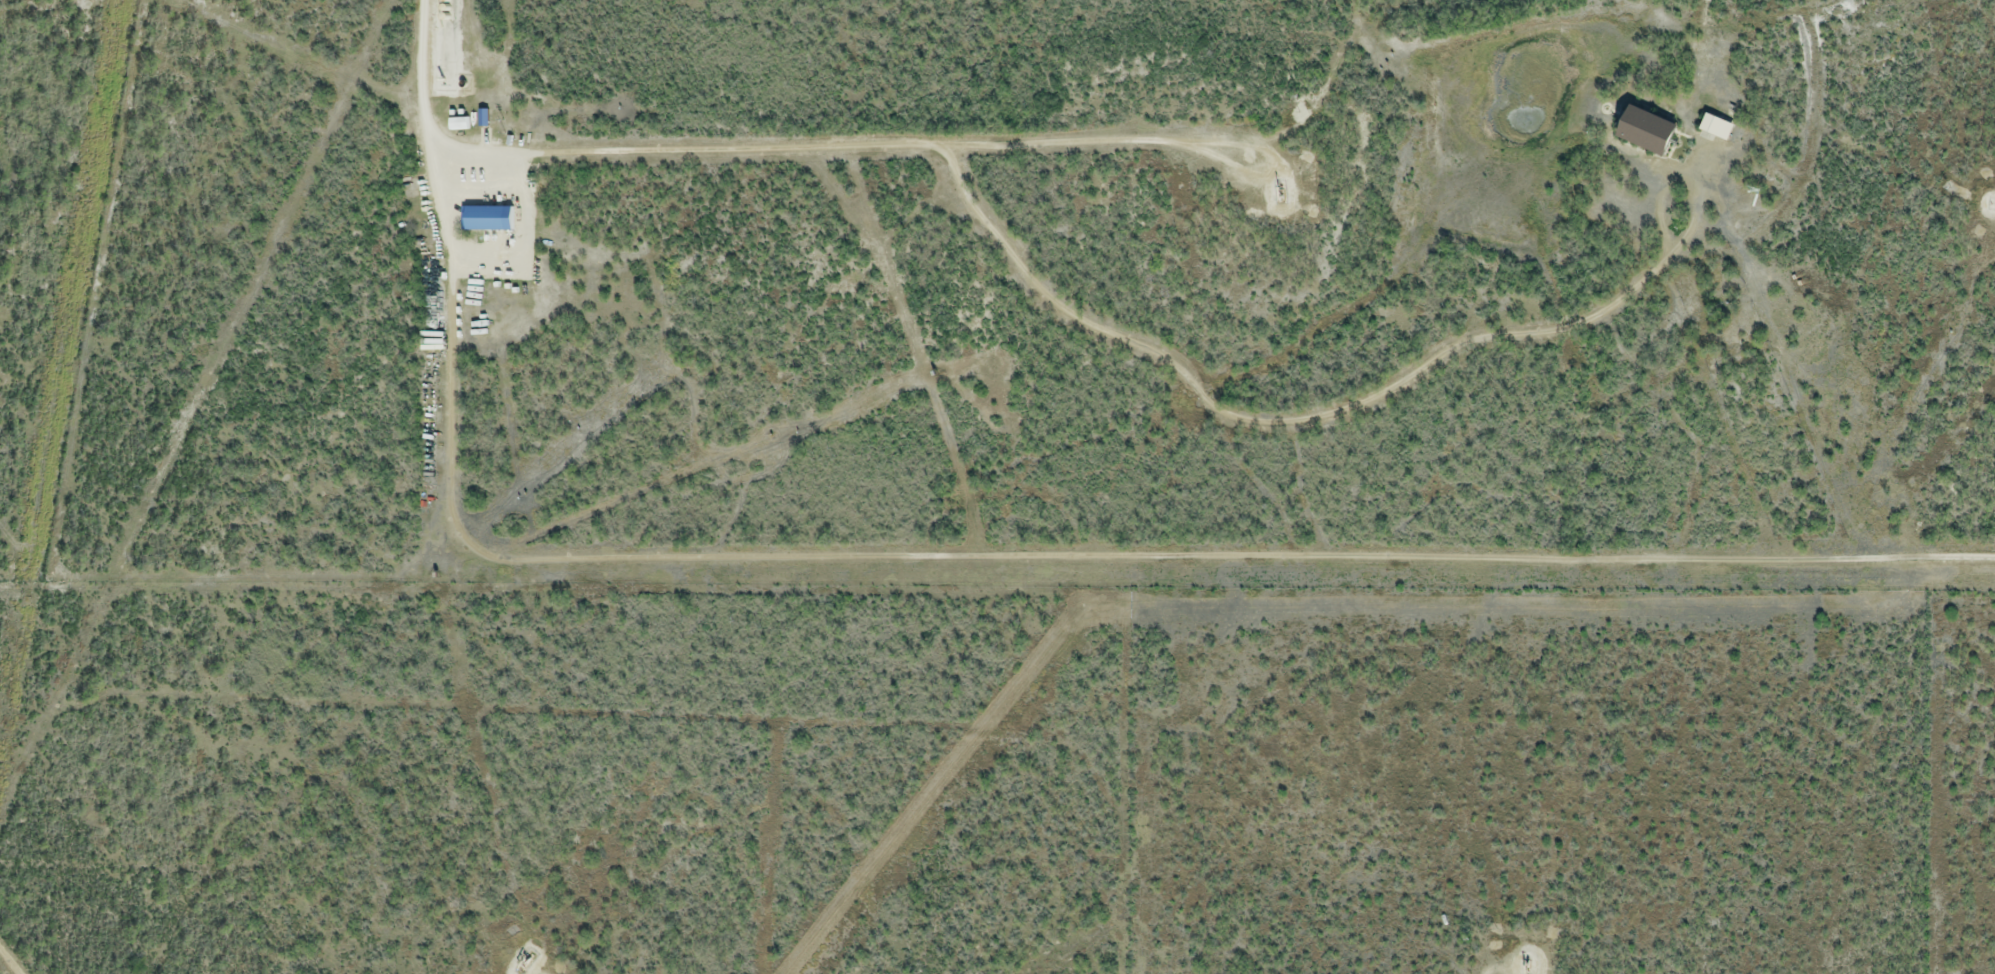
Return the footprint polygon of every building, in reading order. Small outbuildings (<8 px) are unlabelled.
[(1609,136),(1622,104),(1672,123),(1660,156),(1609,136)] [(1731,125),(1724,141),(1695,129),(1702,113),(1731,125)]
